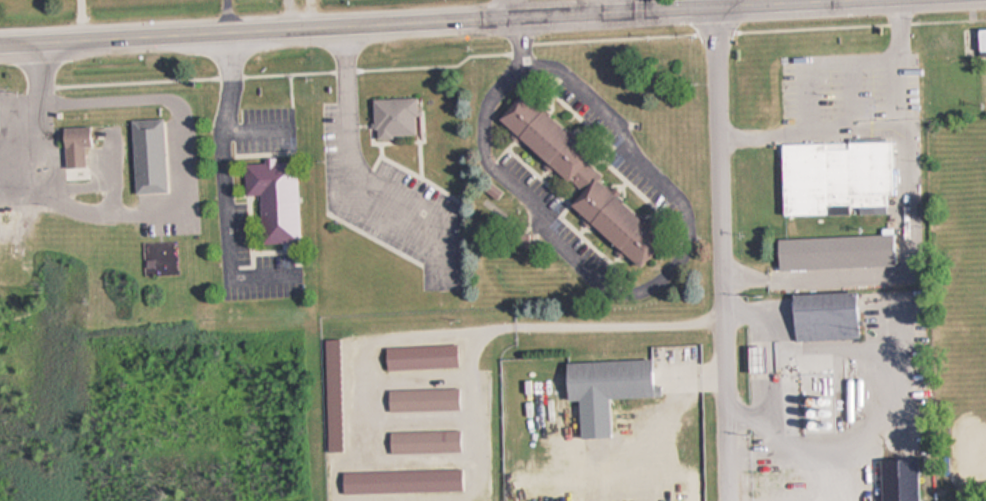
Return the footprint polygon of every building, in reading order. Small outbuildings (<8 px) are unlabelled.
[(963,52),(985,51),(985,27),(962,28),(963,52)] [(494,118),(575,194),(564,205),(632,269),(657,242),(589,178),(597,169),(518,93),(494,118)] [(369,98),(368,137),(411,137),(412,99),(369,98)] [(162,192),(161,119),(128,119),(130,193),(162,192)] [(60,167),(81,166),(80,147),(86,147),(86,127),(59,127),(60,167)] [(778,215),(888,213),(887,140),(777,142),(778,215)] [(257,244),(296,242),(294,160),(240,162),(241,196),(256,195),(257,244)] [(772,238),(773,268),(890,266),(889,235),(772,238)] [(382,371),(454,367),(453,344),(382,347),(382,371)] [(762,372),(746,372),(745,345),(762,345),(762,372)] [(652,397),(650,360),(559,363),(560,400),(652,397)] [(385,411),(456,410),(455,389),(385,390),(385,411)] [(458,431),(386,431),(386,453),(458,453),(458,431)] [(876,500),(915,500),(915,459),(875,460),(876,500)]
